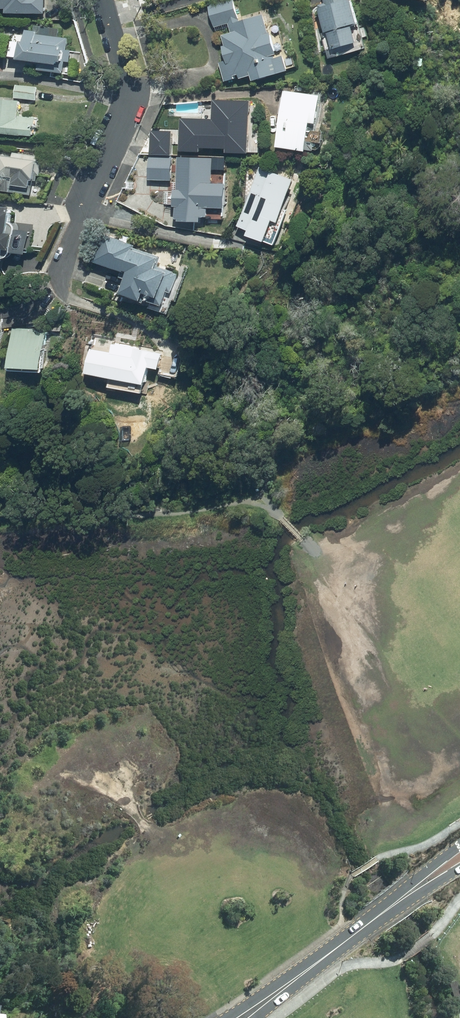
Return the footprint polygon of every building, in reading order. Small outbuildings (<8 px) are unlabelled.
[(52,12),(52,0),(0,0),(0,7),(13,7),(13,11),(52,12)] [(286,74),(281,59),(274,61),(261,17),(239,24),(232,0),(227,0),(206,6),(213,30),(227,26),(230,35),(220,38),(223,48),(220,49),(224,63),(217,65),(223,85),(232,82),(231,80),(236,78),(238,82),(248,79),(250,85),(286,74)] [(347,0),(321,0),(322,5),(317,7),(329,53),(354,47),(350,29),(354,28),(347,0)] [(69,71),(73,37),(63,36),(64,28),(38,25),(38,29),(29,28),(28,41),(15,39),(14,54),(37,57),(36,61),(46,62),(45,68),(69,71)] [(41,86),(19,84),(18,97),(39,99),(41,86)] [(282,94),(272,152),(302,157),(307,128),(313,129),(317,100),(282,94)] [(1,97),(0,109),(0,130),(39,134),(41,116),(23,114),(25,99),(1,97)] [(252,99),(214,98),(214,117),(182,116),(181,149),(203,150),(203,145),(229,146),(229,150),(251,151),(252,99)] [(173,129),(153,129),(153,151),(173,151),(173,129)] [(8,153),(7,160),(0,159),(0,188),(41,195),(47,156),(16,151),(16,154),(8,153)] [(151,155),(151,177),(173,178),(174,155),(151,155)] [(213,160),(176,158),(175,193),(171,192),(170,210),(174,211),(173,226),(197,226),(198,221),(208,222),(208,203),(226,204),(227,182),(212,181),(213,160)] [(246,235),(245,238),(261,244),(269,223),(275,226),(290,186),(257,173),(235,230),(246,235)] [(16,257),(17,254),(18,253),(19,252),(20,251),(33,252),(35,229),(22,228),(21,224),(20,222),(20,205),(1,204),(0,214),(0,265),(8,265),(8,257),(16,257)] [(101,238),(90,265),(123,278),(115,300),(137,307),(138,303),(159,311),(165,296),(169,297),(177,277),(156,269),(159,259),(101,238)] [(49,329),(16,327),(18,364),(53,366),(49,329)] [(166,352),(115,343),(114,351),(94,348),(90,371),(152,381),(155,366),(164,367),(166,352)]
